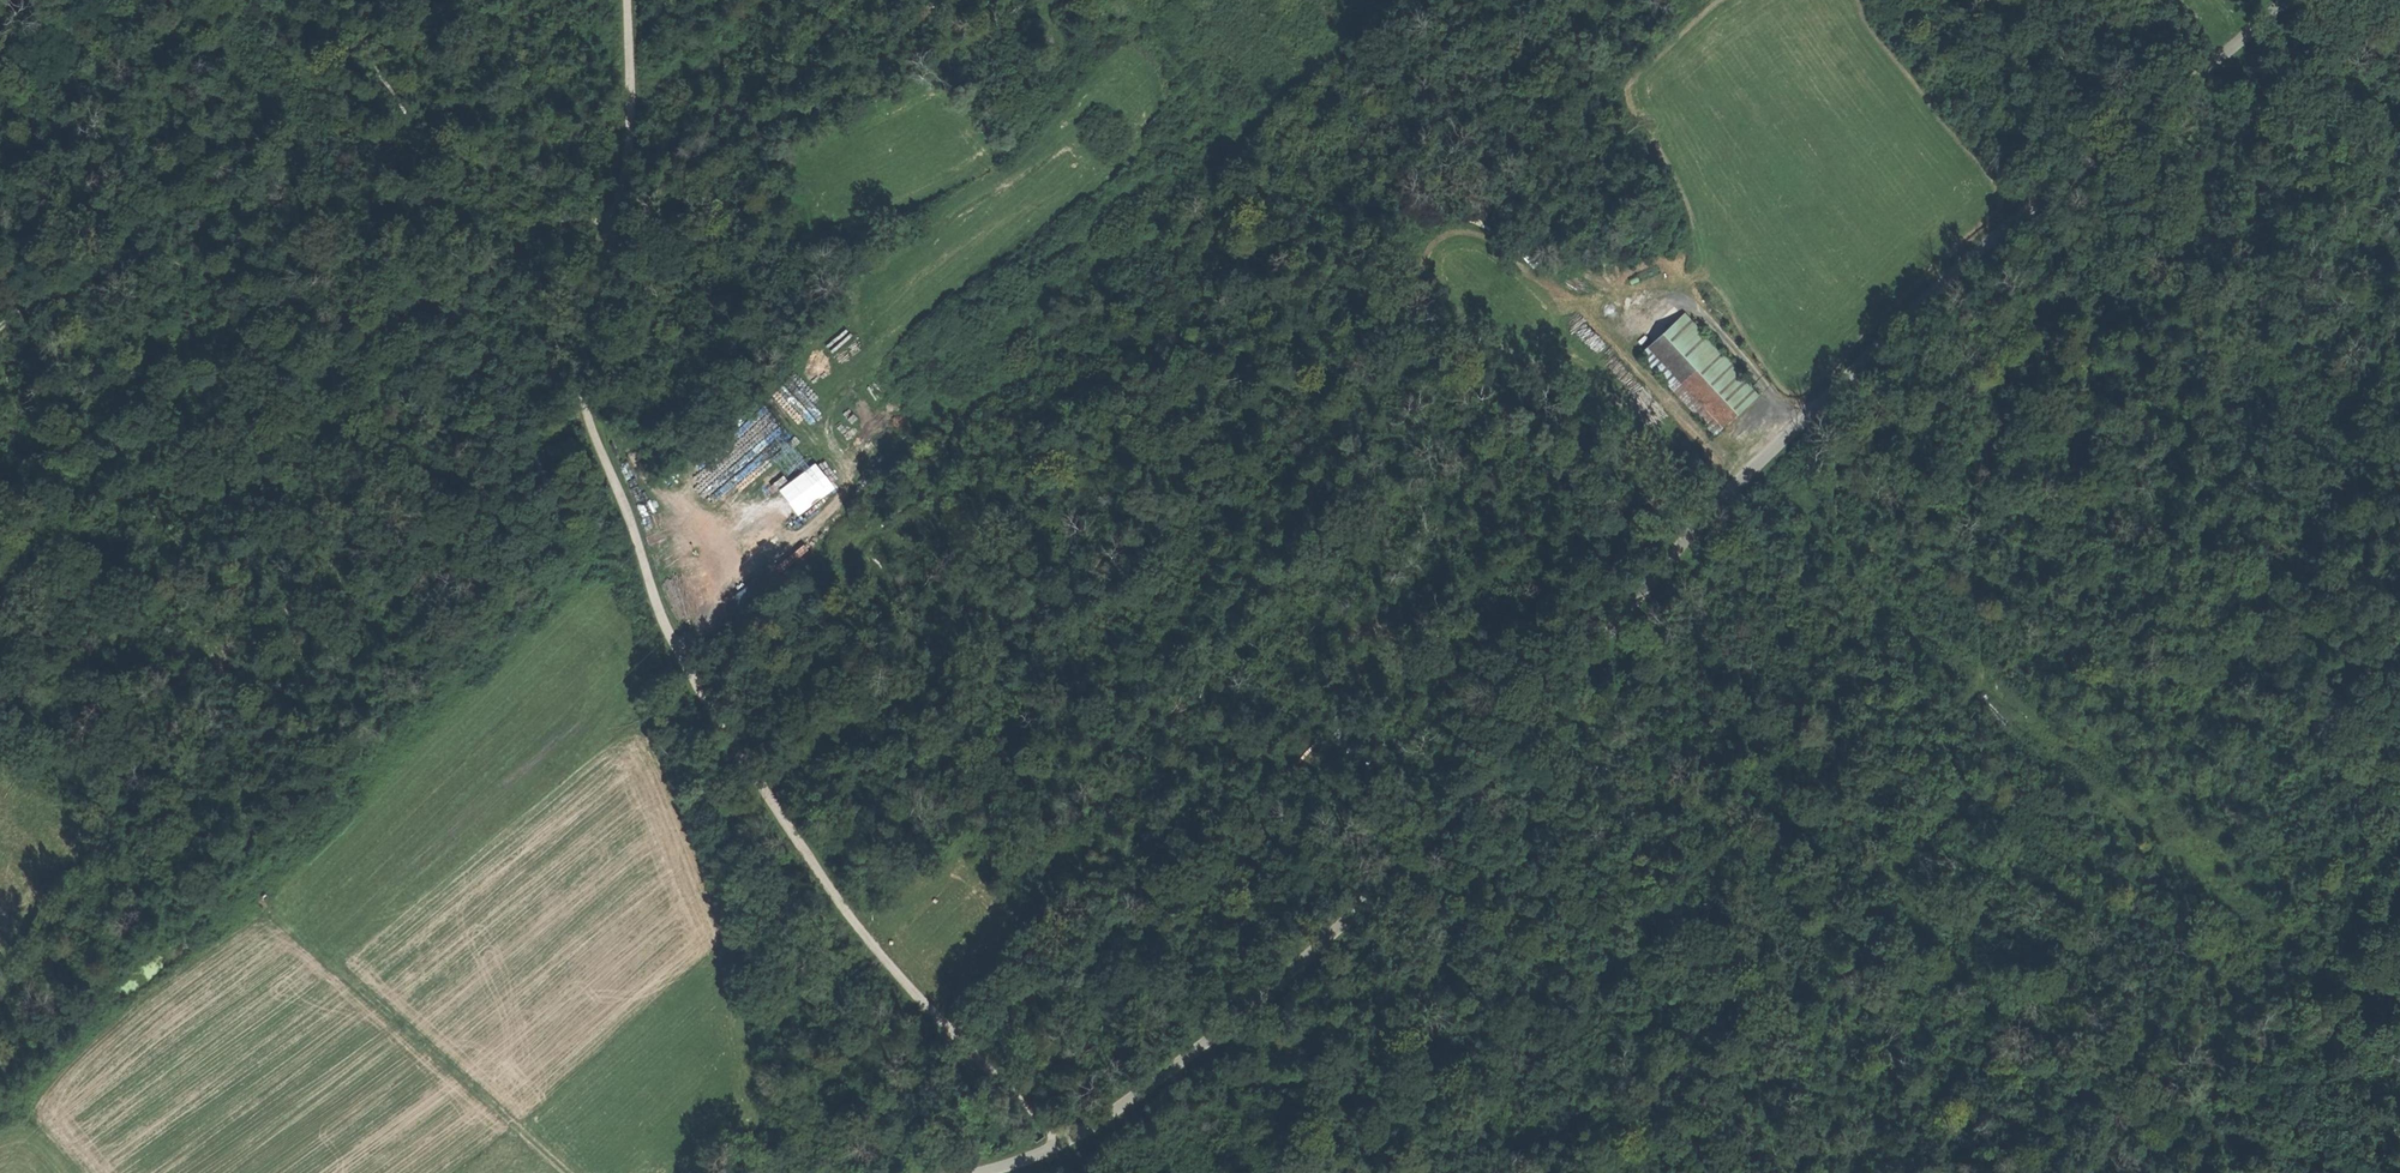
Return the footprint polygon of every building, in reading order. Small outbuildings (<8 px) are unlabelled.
[(1642,353),(1675,388),(1715,351),(1683,315),(1642,353)] [(1675,388),(1716,434),(1757,397),(1715,351),(1675,388)]
